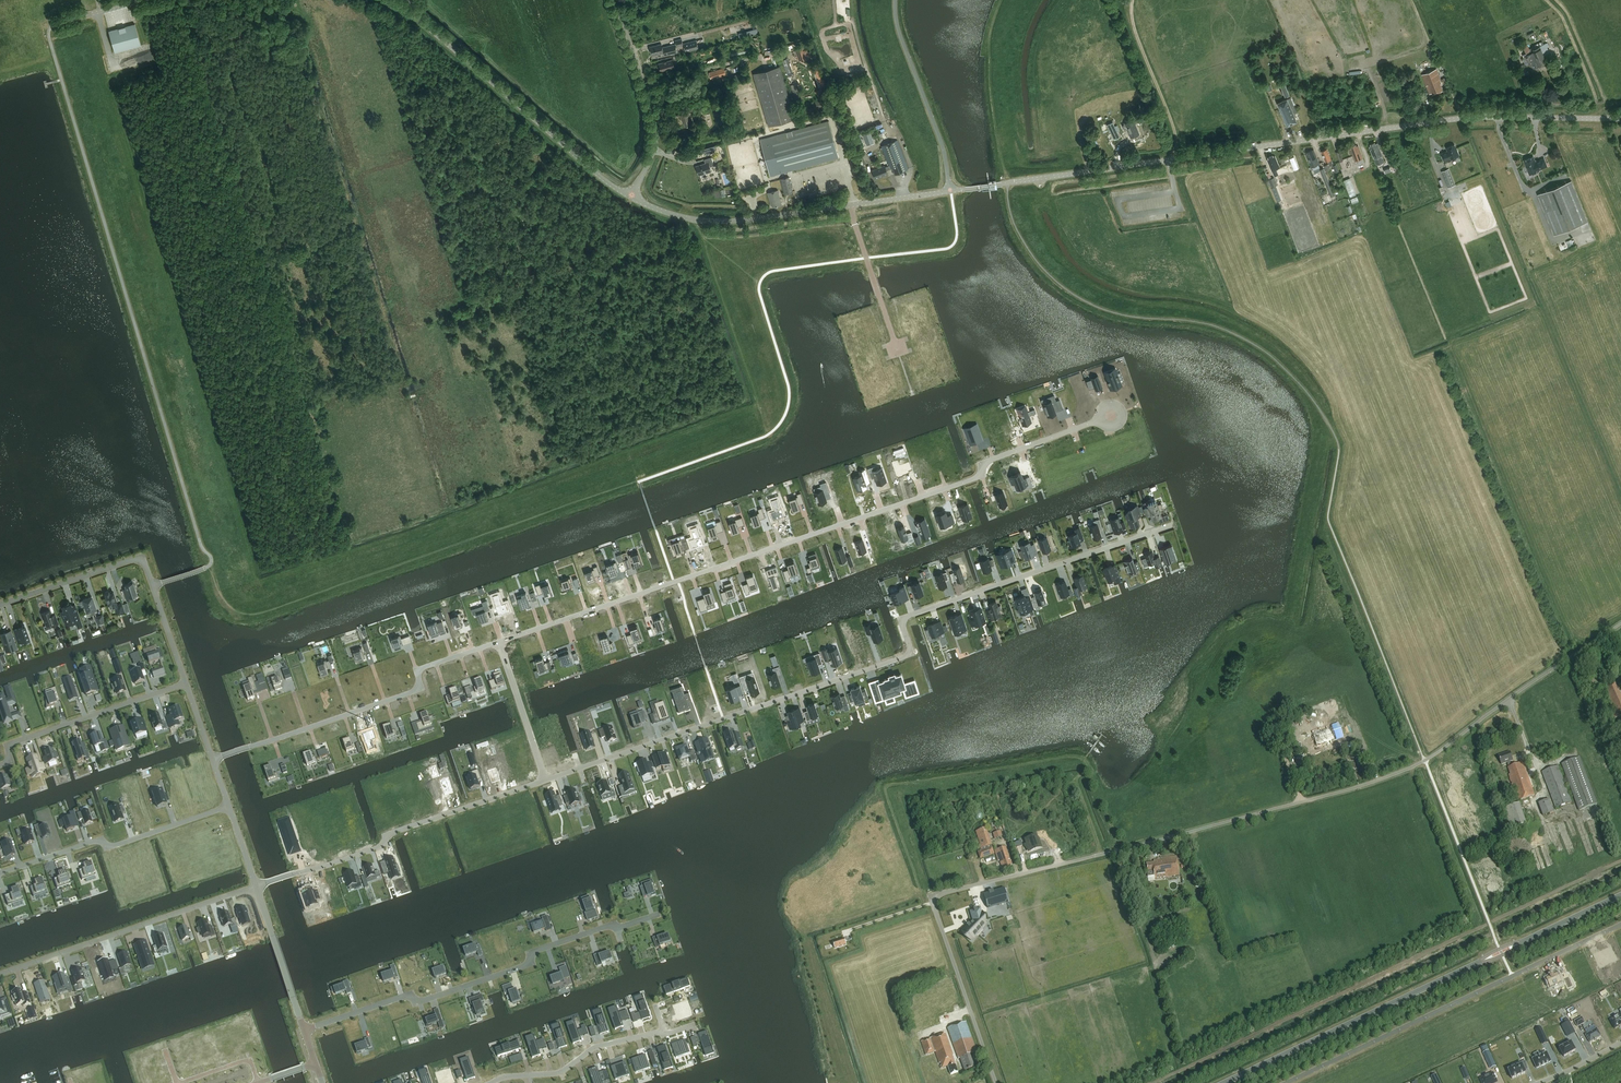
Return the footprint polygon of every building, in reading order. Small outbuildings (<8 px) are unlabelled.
[(275,16),(285,12),(282,1),(272,4),(275,16)] [(141,45),(135,24),(108,31),(114,52),(141,45)] [(677,47),(683,45),(682,38),(675,40),(677,47)] [(683,43),(685,52),(699,49),(696,40),(683,43)] [(1538,67),(1555,59),(1548,42),(1544,44),(1543,41),(1533,45),(1533,47),(1528,49),(1530,53),(1525,55),(1533,74),(1539,71),(1538,67)] [(651,52),(652,55),(663,52),(664,55),(677,52),(675,44),(662,47),(662,43),(650,46),(650,49),(650,50),(650,52),(651,52)] [(804,47),(795,50),(799,60),(801,59),(801,61),(808,58),(811,56),(809,48),(805,50),(804,47)] [(786,72),(792,70),(788,57),(782,60),(786,72)] [(659,63),(661,70),(674,66),(672,59),(659,63)] [(769,126),(795,119),(780,66),(753,73),(769,126)] [(709,72),(711,78),(712,78),(713,79),(726,75),(724,68),(709,72)] [(1443,83),(1446,82),(1444,78),(1441,79),(1437,69),(1422,75),(1430,95),(1433,94),(1433,95),(1443,91),(1441,85),(1443,84),(1443,83)] [(1283,79),(1279,81),(1282,90),(1281,90),(1282,94),(1284,93),(1286,97),(1290,96),(1283,79)] [(1294,114),(1297,112),(1291,97),(1278,103),(1287,126),(1298,122),(1294,114)] [(685,126),(692,124),(688,112),(680,115),(681,120),(682,120),(683,122),(684,122),(685,126)] [(1124,124),(1122,125),(1124,130),(1126,129),(1130,138),(1140,134),(1133,119),(1124,123),(1124,124)] [(770,176),(839,157),(829,121),(760,139),(770,176)] [(863,135),(867,146),(874,143),(870,132),(863,135)] [(887,171),(893,169),(895,174),(908,169),(897,140),(881,146),(888,164),(885,166),(872,171),(875,179),(882,177),(881,175),(884,174),(885,175),(888,174),(887,171)] [(1369,145),(1375,158),(1377,164),(1385,161),(1383,155),(1377,142),(1376,143),(1375,141),(1370,143),(1371,145),(1369,145)] [(1357,164),(1364,162),(1362,158),(1362,157),(1358,146),(1358,145),(1356,146),(1356,144),(1351,146),(1351,147),(1350,148),(1355,161),(1356,161),(1357,164)] [(1451,158),(1459,155),(1457,150),(1454,144),(1446,147),(1447,150),(1441,153),(1444,160),(1450,158),(1451,158)] [(702,153),(706,152),(706,154),(713,153),(712,150),(716,149),(715,145),(701,149),(702,153)] [(1330,165),(1333,163),(1331,159),(1332,158),(1327,148),(1322,150),(1326,161),(1328,160),(1330,165)] [(1311,166),(1319,163),(1314,150),(1312,151),(1311,150),(1307,152),(1308,153),(1306,154),(1311,166)] [(1277,169),(1281,167),(1275,155),(1274,155),(1273,154),(1268,157),(1269,158),(1267,159),(1272,170),(1273,170),(1275,175),(1279,173),(1277,169)] [(1535,161),(1533,156),(1524,160),(1530,174),(1539,170),(1538,169),(1547,165),(1544,158),(1535,161)] [(710,167),(714,165),(711,157),(704,159),(705,163),(696,166),(699,175),(711,171),(710,167)] [(1331,185),(1324,168),(1320,169),(1327,186),(1331,185)] [(1455,184),(1449,168),(1441,171),(1448,187),(1455,184)] [(789,176),(780,179),(785,194),(793,192),(789,176)] [(1275,176),(1269,179),(1268,179),(1269,180),(1267,181),(1268,184),(1270,184),(1271,187),(1280,183),(1279,181),(1280,181),(1278,178),(1276,179),(1275,176)] [(1350,197),(1357,195),(1350,178),(1344,180),(1350,197)] [(1571,180),(1538,194),(1555,234),(1580,224),(1583,230),(1591,226),(1571,180)] [(1272,188),(1277,201),(1282,200),(1276,186),(1272,188)] [(774,206),(782,204),(778,190),(768,192),(771,205),(773,205),(774,206)] [(1354,203),(1361,200),(1359,195),(1352,198),(1354,203)] [(1568,241),(1570,247),(1576,245),(1573,238),(1568,241)] [(1116,372),(1106,375),(1111,388),(1121,385),(1120,383),(1121,382),(1117,372),(1116,373),(1116,372)] [(1098,375),(1091,377),(1095,390),(1102,388),(1098,375)] [(1046,403),(1040,405),(1044,413),(1046,417),(1052,414),(1051,413),(1054,412),(1053,411),(1057,410),(1052,396),(1044,399),(1046,403)] [(1027,410),(1019,413),(1023,425),(1031,422),(1029,416),(1036,413),(1035,409),(1028,411),(1027,410)] [(976,423),(967,427),(971,438),(968,439),(970,445),(973,443),(980,441),(976,430),(978,429),(976,423)] [(931,438),(933,442),(944,438),(943,434),(931,438)] [(903,445),(896,447),(900,458),(907,456),(903,445)] [(900,467),(898,462),(893,464),(895,469),(898,478),(909,473),(908,472),(912,470),(909,463),(906,465),(900,467)] [(876,470),(875,466),(868,468),(871,479),(875,478),(877,484),(886,481),(882,468),(876,470)] [(861,476),(853,478),(857,491),(867,488),(865,484),(869,482),(865,470),(859,472),(861,476)] [(1021,472),(1008,477),(1011,485),(1014,483),(1016,489),(1024,486),(1024,489),(1033,485),(1032,483),(1029,476),(1026,478),(1024,479),(1021,472)] [(818,504),(827,501),(825,497),(827,497),(827,494),(830,493),(826,482),(820,484),(822,490),(814,493),(818,504)] [(1003,492),(996,495),(1001,508),(1008,505),(1003,492)] [(803,504),(800,493),(796,495),(797,497),(796,498),(788,500),(792,514),(799,511),(797,504),(798,504),(799,503),(799,505),(803,504)] [(781,510),(778,500),(772,502),(776,512),(771,513),(773,522),(785,518),(782,510),(781,510)] [(1153,518),(1161,516),(1159,510),(1163,509),(1161,503),(1157,505),(1155,501),(1148,504),(1149,506),(1145,507),(1147,515),(1151,513),(1153,518)] [(967,504),(958,507),(963,520),(972,517),(967,504)] [(1129,520),(1131,527),(1134,526),(1135,526),(1137,525),(1140,524),(1137,516),(1141,515),(1138,507),(1135,506),(1134,509),(1131,507),(1127,514),(1126,515),(1128,521),(1129,520)] [(757,513),(751,515),(755,526),(762,523),(760,517),(761,517),(762,518),(766,517),(762,507),(759,509),(760,512),(758,513),(757,513)] [(954,522),(951,514),(947,515),(945,511),(936,514),(941,527),(954,522)] [(1118,515),(1110,518),(1111,523),(1113,530),(1114,532),(1122,529),(1122,527),(1125,526),(1123,520),(1120,521),(1118,515)] [(740,526),(744,525),(741,517),(728,521),(732,533),(739,531),(737,525),(739,524),(740,526)] [(925,519),(916,522),(918,525),(917,526),(918,529),(919,529),(921,535),(929,532),(925,519)] [(1095,524),(1089,526),(1093,539),(1101,536),(1098,527),(1101,526),(1099,519),(1094,520),(1095,524)] [(716,524),(708,527),(712,541),(719,538),(717,531),(718,530),(719,532),(724,530),(720,521),(716,522),(716,524)] [(904,525),(897,528),(901,540),(906,539),(907,542),(914,540),(911,531),(907,533),(904,525)] [(1073,546),(1081,543),(1079,538),(1083,537),(1079,527),(1075,529),(1076,532),(1069,535),(1070,539),(1068,540),(1069,545),(1072,544),(1073,546)] [(701,538),(698,528),(692,530),(695,540),(690,542),(693,550),(704,546),(703,541),(702,539),(702,538),(701,538)] [(1047,538),(1039,540),(1043,552),(1051,550),(1047,538)] [(679,540),(673,542),(677,553),(684,551),(682,545),(684,544),(682,539),(679,540)] [(863,540),(855,542),(859,553),(866,551),(863,540)] [(1023,550),(1019,551),(1022,558),(1025,557),(1026,558),(1034,555),(1034,554),(1037,553),(1034,544),(1030,545),(1030,542),(1029,542),(1021,545),(1023,550)] [(1174,559),(1170,545),(1159,549),(1161,554),(1162,554),(1163,556),(1162,557),(1163,560),(1167,559),(1167,561),(1174,559)] [(842,547),(835,549),(839,562),(847,559),(842,547)] [(1012,549),(1000,553),(1004,565),(1012,563),(1012,562),(1016,560),(1012,549)] [(631,553),(629,554),(631,560),(633,560),(636,567),(643,565),(638,551),(631,553)] [(1153,551),(1144,554),(1146,557),(1148,564),(1154,562),(1156,567),(1162,565),(1159,556),(1155,558),(1153,551)] [(809,575),(812,573),(811,570),(820,567),(818,562),(818,561),(815,555),(809,557),(811,563),(809,564),(810,568),(807,569),(809,575)] [(988,558),(980,561),(984,573),(992,570),(990,566),(991,566),(990,563),(989,563),(988,560),(988,558)] [(1140,569),(1138,561),(1134,562),(1133,558),(1124,561),(1128,573),(1137,571),(1137,570),(1140,569)] [(787,569),(783,571),(787,581),(791,580),(790,577),(792,576),(798,574),(794,561),(787,563),(789,570),(787,571),(787,569)] [(615,563),(607,566),(611,577),(617,575),(615,568),(617,568),(615,563)] [(1113,570),(1112,565),(1103,568),(1109,584),(1121,579),(1117,568),(1113,570)] [(585,572),(589,583),(596,581),(594,574),(595,574),(596,574),(596,576),(597,575),(600,574),(598,567),(597,566),(593,567),(594,569),(593,569),(585,572)] [(958,581),(964,579),(960,567),(953,569),(954,572),(951,573),(953,580),(957,579),(958,581)] [(776,568),(770,570),(767,572),(769,579),(773,588),(778,586),(774,577),(779,575),(776,568)] [(946,572),(935,576),(939,588),(947,585),(945,580),(948,579),(946,572)] [(746,594),(750,593),(749,591),(752,590),(758,588),(753,574),(746,577),(749,584),(747,585),(746,583),(742,584),(746,594)] [(696,583),(699,582),(700,586),(703,585),(700,575),(694,577),(696,583)] [(1077,595),(1081,593),(1080,589),(1087,587),(1083,575),(1075,578),(1077,587),(1074,588),(1077,595)] [(570,577),(561,580),(565,591),(571,589),(569,583),(572,582),(570,577)] [(736,595),(731,581),(724,584),(727,591),(725,592),(724,590),(721,592),(724,602),(728,600),(727,598),(736,595)] [(1065,581),(1057,584),(1061,596),(1069,594),(1065,581)] [(128,584),(125,585),(126,589),(123,590),(127,600),(133,598),(132,596),(137,595),(135,588),(136,587),(131,582),(128,584)] [(912,584),(908,586),(910,590),(913,589),(916,596),(924,593),(919,582),(912,584)] [(552,596),(548,583),(541,585),(540,583),(538,584),(534,585),(537,595),(541,593),(540,591),(542,591),(545,598),(552,596)] [(891,595),(889,596),(891,601),(893,600),(894,604),(904,600),(902,594),(906,593),(904,586),(899,588),(900,589),(898,590),(891,593),(890,593),(891,595)] [(703,598),(697,600),(701,611),(707,609),(707,608),(706,606),(715,603),(710,589),(703,592),(705,599),(704,600),(703,598)] [(1035,598),(1032,599),(1036,609),(1040,608),(1039,603),(1045,601),(1044,597),(1046,596),(1044,592),(1043,593),(1042,589),(1034,592),(1036,596),(1034,596),(1035,598)] [(116,610),(118,614),(121,613),(124,612),(122,604),(117,605),(116,602),(117,602),(113,592),(110,593),(109,591),(105,592),(105,595),(109,605),(112,603),(113,607),(115,606),(116,610)] [(521,608),(530,605),(527,595),(526,593),(526,592),(517,595),(517,596),(521,608)] [(503,603),(500,593),(494,595),(498,605),(497,605),(498,607),(495,608),(497,615),(500,614),(511,610),(508,602),(503,603)] [(1018,610),(1019,614),(1024,613),(1023,612),(1029,610),(1029,609),(1033,608),(1029,596),(1025,597),(1024,595),(1016,598),(1020,609),(1018,610)] [(96,609),(93,598),(92,596),(83,599),(83,600),(80,602),(82,606),(85,605),(87,612),(96,609)] [(483,605),(471,609),(473,614),(477,613),(480,622),(489,619),(486,611),(490,609),(487,600),(482,602),(483,605)] [(998,606),(996,602),(989,604),(990,608),(986,610),(989,619),(993,618),(1001,616),(999,610),(1002,609),(1001,605),(998,606)] [(74,612),(71,604),(64,606),(66,611),(61,613),(63,620),(68,618),(70,623),(76,621),(78,627),(83,625),(77,610),(74,612)] [(974,610),(970,612),(972,618),(969,620),(971,625),(974,624),(975,625),(978,624),(979,625),(981,624),(982,622),(985,621),(981,608),(977,609),(974,610)] [(50,611),(40,614),(42,619),(43,618),(45,625),(50,624),(51,626),(58,624),(56,617),(53,618),(50,611)] [(455,629),(462,626),(460,619),(462,618),(460,612),(458,613),(450,615),(455,629)] [(98,624),(104,622),(102,615),(96,617),(98,624)] [(958,615),(949,618),(955,633),(967,629),(964,622),(961,624),(958,615)] [(663,616),(656,619),(659,625),(657,626),(658,630),(667,627),(663,616)] [(436,621),(426,624),(431,638),(438,635),(438,634),(439,633),(440,634),(445,632),(441,621),(436,623),(436,621)] [(929,642),(934,640),(942,637),(940,633),(944,632),(940,621),(928,625),(929,628),(925,629),(929,642)] [(29,639),(25,625),(19,627),(19,628),(14,630),(18,641),(21,640),(21,642),(29,639)] [(630,634),(627,635),(630,644),(636,642),(635,641),(635,639),(642,637),(637,625),(630,627),(633,635),(631,635),(630,634)] [(871,628),(869,629),(870,632),(874,642),(883,639),(878,626),(871,628)] [(6,650),(14,647),(9,631),(1,634),(4,642),(3,642),(4,644),(6,650)] [(398,636),(390,639),(394,650),(401,647),(401,645),(403,644),(411,641),(409,635),(400,638),(400,635),(398,636)] [(608,635),(601,638),(605,651),(615,648),(612,642),(610,643),(608,635)] [(863,645),(861,637),(856,639),(849,642),(850,646),(851,651),(852,650),(853,654),(861,651),(859,646),(863,645)] [(593,659),(590,651),(594,650),(591,641),(577,646),(580,654),(584,653),(587,661),(593,659)] [(156,650),(155,646),(143,650),(145,658),(147,657),(149,663),(160,659),(159,659),(163,658),(160,649),(156,650)] [(364,660),(363,658),(365,657),(362,647),(352,650),(357,663),(364,660)] [(826,648),(822,650),(825,660),(829,659),(831,666),(840,663),(842,662),(840,656),(840,657),(838,653),(837,654),(835,649),(827,651),(826,648)] [(568,650),(558,653),(563,665),(572,662),(568,650)] [(812,672),(820,670),(818,664),(823,663),(819,652),(814,654),(816,657),(808,660),(812,672)] [(118,674),(119,673),(123,672),(119,658),(114,660),(118,674)] [(542,658),(535,660),(539,671),(551,667),(549,661),(546,662),(546,664),(544,664),(542,658)] [(317,663),(321,675),(328,673),(326,666),(328,666),(326,659),(317,663)] [(135,684),(144,681),(141,672),(145,671),(142,663),(138,665),(139,668),(137,668),(137,669),(131,671),(135,684)] [(80,677),(86,695),(94,693),(93,689),(97,688),(90,666),(80,669),(83,676),(80,677)] [(772,686),(780,683),(777,674),(781,673),(778,666),(773,668),(774,672),(768,674),(772,686)] [(162,667),(152,671),(154,678),(165,674),(162,667)] [(493,681),(489,682),(491,690),(495,689),(498,688),(505,686),(500,672),(493,675),(495,682),(493,683),(493,681)] [(880,686),(871,689),(876,701),(884,698),(884,697),(894,693),(893,691),(903,687),(906,696),(919,691),(915,679),(904,683),(901,674),(896,675),(895,673),(888,675),(889,678),(884,679),(885,680),(878,682),(880,686)] [(746,678),(745,675),(740,676),(744,687),(748,686),(751,694),(759,691),(754,675),(746,678)] [(71,676),(62,679),(70,701),(78,698),(71,676)] [(125,691),(124,687),(120,677),(112,680),(114,684),(111,685),(113,690),(115,689),(117,694),(125,691)] [(248,701),(255,698),(253,692),(257,690),(253,677),(248,679),(250,684),(243,687),(248,701)] [(263,677),(257,679),(259,685),(266,683),(263,677)] [(282,682),(281,677),(272,680),(275,691),(283,689),(280,682),(282,682)] [(476,687),(474,688),(476,693),(485,690),(481,678),(474,681),(476,687)] [(742,692),(740,684),(735,686),(734,686),(727,688),(731,700),(738,698),(737,695),(739,695),(738,694),(742,692)] [(14,697),(10,685),(4,687),(7,699),(4,700),(3,696),(0,697),(0,712),(4,724),(17,719),(15,713),(10,715),(9,714),(7,708),(7,707),(16,704),(14,697)] [(851,692),(847,693),(850,702),(854,700),(855,703),(865,700),(864,698),(868,697),(865,688),(861,690),(860,686),(850,689),(851,692)] [(46,698),(47,709),(55,706),(54,702),(60,700),(60,701),(60,700),(56,687),(56,688),(49,691),(50,693),(45,695),(47,698),(46,698)] [(450,696),(445,697),(448,705),(451,704),(453,703),(460,701),(456,687),(448,690),(450,696)] [(683,689),(673,692),(680,713),(690,710),(686,698),(691,697),(689,691),(685,693),(683,689)] [(843,705),(844,707),(848,705),(845,695),(841,696),(839,693),(831,696),(835,707),(843,705)] [(663,702),(654,705),(660,721),(669,718),(663,702)] [(812,718),(819,715),(814,702),(807,705),(808,709),(804,711),(806,718),(811,716),(812,718)] [(178,707),(168,710),(170,716),(166,717),(170,728),(179,725),(178,720),(182,718),(178,707)] [(800,723),(800,721),(804,720),(799,707),(795,709),(788,711),(791,720),(788,721),(790,727),(800,723)] [(634,729),(643,726),(642,723),(647,721),(644,711),(638,713),(639,715),(630,718),(634,729)] [(161,722),(158,713),(150,716),(155,729),(161,727),(162,730),(168,728),(165,721),(161,722)] [(418,731),(432,726),(431,725),(427,713),(420,715),(422,722),(416,724),(418,731)] [(146,732),(147,731),(143,719),(131,723),(135,735),(146,732)] [(391,725),(383,728),(387,739),(397,736),(395,731),(393,731),(391,725)] [(1337,739),(1344,736),(1340,725),(1333,728),(1333,726),(1329,727),(1328,725),(1312,730),(1318,748),(1331,744),(1331,742),(1338,740),(1337,739)] [(604,729),(599,731),(601,739),(605,737),(607,744),(617,740),(612,726),(604,729)] [(122,735),(119,727),(111,730),(117,746),(116,746),(117,750),(121,749),(121,748),(126,746),(125,743),(128,742),(125,734),(122,735)] [(734,735),(733,730),(724,733),(727,743),(728,746),(730,749),(735,747),(736,750),(743,748),(738,734),(734,735)] [(365,743),(367,751),(373,749),(370,741),(374,740),(372,732),(364,734),(365,735),(362,736),(364,743),(365,743)] [(102,742),(99,734),(96,735),(95,734),(94,735),(91,736),(95,747),(100,745),(102,751),(109,749),(106,740),(102,742)] [(590,735),(582,738),(586,750),(594,747),(590,735)] [(347,752),(356,749),(354,744),(352,745),(350,739),(343,741),(347,752)] [(699,743),(696,744),(698,752),(702,751),(704,758),(712,755),(707,739),(699,742),(699,743)] [(80,741),(72,744),(73,747),(75,747),(78,757),(77,757),(78,761),(85,759),(86,761),(90,760),(85,746),(82,747),(80,741)] [(686,746),(675,749),(679,762),(689,759),(690,758),(688,752),(688,751),(686,746)] [(46,757),(43,758),(45,764),(56,760),(56,759),(59,758),(57,752),(54,753),(53,750),(45,752),(46,757)] [(693,751),(688,752),(690,758),(689,759),(690,762),(696,760),(697,760),(694,751),(693,751)] [(311,752),(304,755),(304,756),(307,766),(308,766),(316,763),(315,758),(313,759),(311,754),(311,752)] [(1507,763),(1509,768),(1508,768),(1510,775),(1508,775),(1510,779),(1512,785),(1517,801),(1535,795),(1523,762),(1512,767),(1510,762),(1513,761),(1510,752),(1499,756),(1502,765),(1507,763)] [(472,753),(468,755),(472,766),(476,765),(472,753)] [(657,756),(653,757),(657,769),(662,767),(663,769),(670,766),(665,753),(658,756),(657,757),(657,756)] [(39,764),(36,756),(27,759),(30,768),(26,769),(28,776),(35,773),(36,776),(44,774),(43,771),(45,770),(42,763),(39,764)] [(1562,780),(1564,784),(1568,782),(1579,811),(1598,804),(1580,757),(1562,764),(1567,778),(1562,780)] [(639,767),(637,767),(639,773),(641,773),(642,778),(650,775),(651,777),(656,775),(652,765),(648,766),(646,760),(637,763),(639,767)] [(269,782),(279,779),(277,773),(274,774),(272,766),(264,768),(269,782)] [(1345,771),(1346,775),(1362,771),(1360,766),(1345,771)] [(496,767),(487,770),(492,783),(500,780),(496,767)] [(1556,809),(1571,803),(1564,784),(1562,780),(1558,767),(1542,772),(1556,809)] [(470,789),(478,786),(476,779),(480,778),(477,769),(471,771),(472,776),(466,778),(470,789)] [(622,787),(619,788),(622,797),(626,796),(625,792),(633,790),(631,784),(633,783),(631,777),(629,777),(627,773),(619,776),(622,787)] [(10,786),(7,775),(0,778),(0,783),(1,785),(0,786),(1,789),(10,786)] [(199,787),(201,793),(209,790),(208,786),(210,785),(209,780),(206,780),(204,775),(188,780),(191,789),(199,787)] [(448,776),(440,779),(445,794),(453,791),(448,776)] [(607,781),(598,784),(602,797),(603,801),(612,798),(616,797),(614,790),(610,791),(607,781)] [(163,795),(161,790),(152,793),(157,807),(166,804),(165,801),(169,800),(167,794),(163,795)] [(567,795),(563,797),(566,805),(570,803),(571,806),(579,803),(579,802),(582,801),(580,795),(577,796),(575,790),(566,792),(567,795)] [(555,797),(554,792),(545,795),(550,809),(558,807),(558,806),(562,805),(560,798),(556,799),(556,797),(555,797)] [(1544,816),(1554,813),(1549,800),(1539,804),(1544,816)] [(1510,829),(1526,824),(1520,803),(1504,808),(1510,829)] [(119,807),(110,810),(114,822),(123,819),(121,813),(125,812),(123,806),(119,807)] [(77,813),(79,820),(83,819),(85,825),(92,822),(91,819),(92,818),(90,813),(89,814),(88,810),(81,812),(77,813)] [(70,817),(58,821),(61,827),(64,826),(66,831),(75,828),(73,821),(77,820),(74,812),(69,813),(70,817)] [(289,821),(280,824),(285,839),(286,839),(287,842),(286,842),(291,855),(300,851),(294,836),(295,836),(292,827),(291,827),(289,821)] [(40,827),(39,824),(34,825),(37,832),(41,831),(43,838),(52,836),(50,832),(52,831),(50,828),(49,828),(48,824),(40,827)] [(982,849),(992,845),(986,828),(976,832),(982,849)] [(22,833),(25,844),(34,842),(30,830),(22,833)] [(1000,830),(992,833),(994,838),(1002,836),(1000,830)] [(1038,836),(1028,839),(1030,844),(1029,844),(1030,849),(1032,849),(1034,848),(1034,850),(1042,848),(1044,847),(1042,841),(1040,841),(1038,836)] [(420,838),(411,841),(416,855),(424,852),(420,838)] [(1522,839),(1519,838),(1517,838),(1515,838),(1513,839),(1510,840),(1508,841),(1506,843),(1505,845),(1504,847),(1504,850),(1503,852),(1504,854),(1504,856),(1505,858),(1507,860),(1508,862),(1510,863),(1512,864),(1515,865),(1517,865),(1519,865),(1522,864),(1524,863),(1526,862),(1527,860),(1528,858),(1529,856),(1530,854),(1530,852),(1530,849),(1530,847),(1529,845),(1527,843),(1526,841),(1524,840),(1522,839)] [(10,840),(1,843),(5,857),(15,854),(10,840)] [(980,858),(994,854),(992,847),(978,851),(980,858)] [(1002,870),(1011,867),(1010,866),(1013,865),(1011,861),(1006,847),(994,851),(998,861),(999,861),(1002,870)] [(1154,877),(1154,879),(1179,875),(1177,856),(1157,858),(1158,860),(1154,860),(1154,863),(1146,864),(1147,871),(1147,878),(1154,877)] [(396,865),(393,857),(387,859),(388,860),(380,863),(384,875),(389,873),(390,875),(401,872),(398,864),(396,865)] [(85,869),(79,871),(82,880),(96,876),(91,862),(83,865),(85,869)] [(372,864),(364,867),(367,879),(376,876),(375,872),(372,864)] [(60,877),(54,879),(57,889),(71,884),(66,870),(58,873),(60,877)] [(353,871),(344,874),(349,888),(355,885),(356,889),(362,887),(359,876),(355,877),(353,871)] [(35,881),(36,885),(30,887),(34,897),(47,892),(42,879),(35,881)] [(332,882),(330,879),(323,881),(327,893),(334,890),(333,886),(334,885),(332,881),(332,882)] [(651,884),(652,884),(653,883),(652,880),(641,883),(643,887),(644,886),(645,886),(648,896),(651,895),(651,896),(655,894),(654,890),(653,891),(651,884)] [(5,896),(8,906),(23,900),(19,887),(11,889),(13,893),(5,896)] [(627,893),(623,894),(625,898),(629,897),(632,896),(629,888),(626,889),(627,893)] [(313,893),(313,891),(308,893),(308,891),(302,893),(303,895),(301,895),(306,909),(318,905),(316,901),(321,900),(318,892),(313,893)] [(1007,892),(987,898),(991,912),(1011,906),(1007,892)] [(590,899),(583,902),(587,913),(591,911),(592,915),(586,917),(588,920),(598,917),(595,909),(594,910),(590,899)] [(246,907),(237,910),(242,924),(250,921),(246,907)] [(977,909),(976,908),(973,909),(974,910),(970,911),(973,920),(969,924),(968,923),(966,925),(967,926),(962,931),(970,939),(981,928),(979,926),(982,924),(981,922),(985,921),(982,913),(981,913),(980,908),(977,909)] [(227,912),(220,915),(221,919),(220,919),(222,923),(224,927),(229,925),(231,928),(237,926),(234,919),(230,920),(227,912)] [(543,922),(532,926),(534,933),(546,929),(547,931),(551,929),(547,917),(542,919),(543,922)] [(201,928),(197,929),(199,934),(202,933),(204,937),(211,934),(212,937),(217,936),(213,927),(210,928),(207,921),(199,923),(201,928)] [(186,926),(178,929),(182,941),(190,938),(191,940),(194,939),(192,933),(189,934),(186,926)] [(668,934),(658,938),(657,937),(653,938),(657,948),(661,947),(661,946),(661,945),(671,942),(668,934)] [(156,946),(153,947),(155,953),(159,952),(158,951),(167,948),(162,935),(153,938),(156,946)] [(831,937),(820,941),(822,946),(833,943),(831,937)] [(144,941),(133,944),(141,967),(149,965),(145,950),(146,950),(148,949),(146,941),(144,941)] [(473,946),(462,950),(464,957),(475,953),(476,954),(477,957),(480,956),(477,946),(474,947),(473,945),(473,946)] [(1607,949),(1594,955),(1598,963),(1610,958),(1612,961),(1617,959),(1612,949),(1608,951),(1607,949)] [(601,953),(597,954),(600,964),(600,965),(605,963),(604,962),(604,961),(614,958),(612,951),(602,954),(601,954),(601,953)] [(126,952),(118,955),(122,969),(131,966),(129,962),(131,961),(129,956),(128,957),(126,952)] [(107,958),(98,962),(104,979),(113,975),(107,958)] [(1585,960),(1573,965),(1575,970),(1573,971),(1574,975),(1578,973),(1577,972),(1588,967),(1585,960)] [(561,973),(551,977),(554,984),(564,981),(565,981),(564,979),(570,977),(566,966),(560,968),(562,973),(561,973)] [(443,967),(431,971),(434,979),(446,975),(443,967)] [(74,978),(71,979),(73,987),(77,986),(76,984),(84,981),(83,977),(84,977),(82,972),(81,973),(80,969),(71,971),(74,978)] [(393,974),(383,977),(385,984),(396,981),(396,980),(399,979),(397,973),(394,974),(394,973),(393,973),(393,974)] [(1562,982),(1558,973),(1554,975),(1553,975),(1550,976),(1550,977),(1546,979),(1550,988),(1554,986),(1554,987),(1559,985),(1558,984),(1562,982)] [(52,976),(48,978),(51,985),(54,984),(58,994),(67,990),(63,977),(53,981),(52,976)] [(690,987),(687,979),(664,987),(666,993),(674,990),(674,992),(690,987)] [(46,1001),(50,1000),(43,981),(35,984),(40,998),(45,997),(46,1001)] [(349,986),(348,981),(344,982),(344,985),(337,987),(337,986),(333,987),(335,992),(335,991),(336,994),(347,991),(345,987),(349,986)] [(510,987),(509,987),(514,1002),(522,999),(517,984),(514,985),(513,982),(509,983),(510,987)] [(21,989),(11,992),(13,996),(12,997),(13,1002),(15,1002),(16,1006),(23,1004),(23,1007),(31,1004),(27,992),(22,993),(21,989)] [(473,1004),(477,1016),(481,1014),(482,1015),(486,1014),(484,1010),(483,1010),(481,1002),(484,1001),(482,995),(475,997),(477,1003),(474,1004),(473,1004)] [(636,997),(635,998),(640,1012),(641,1011),(644,1020),(650,1017),(643,996),(637,998),(636,997)] [(12,1015),(8,1004),(1,1006),(0,1002),(0,1014),(2,1014),(4,1018),(12,1015)] [(679,1011),(676,1012),(679,1019),(692,1014),(692,1013),(691,1013),(689,1007),(684,1009),(682,1003),(674,1006),(675,1010),(679,1009),(679,1011)] [(34,1007),(27,1009),(31,1019),(37,1017),(34,1007)] [(617,1009),(611,1011),(614,1022),(613,1022),(615,1029),(617,1029),(623,1027),(621,1020),(617,1009)] [(601,1010),(593,1013),(598,1026),(599,1026),(602,1034),(609,1032),(601,1010)] [(1610,1021),(1615,1029),(1619,1027),(1620,1026),(1620,1014),(1618,1016),(1617,1015),(1613,1017),(1614,1018),(1610,1021)] [(432,1025),(438,1022),(439,1024),(443,1023),(442,1022),(440,1015),(436,1016),(426,1019),(427,1022),(426,1023),(428,1027),(432,1025)] [(1582,1017),(1574,1021),(1578,1027),(1585,1023),(1582,1017)] [(1565,1023),(1562,1025),(1564,1031),(1572,1027),(1569,1021),(1565,1023)] [(967,1022),(948,1029),(958,1059),(960,1058),(962,1063),(965,1071),(974,1067),(970,1054),(977,1052),(967,1022)] [(576,1023),(569,1025),(573,1036),(572,1037),(574,1044),(582,1041),(576,1023)] [(552,1027),(559,1049),(567,1046),(560,1024),(552,1027)] [(1549,1043),(1541,1028),(1538,1029),(1540,1033),(1538,1034),(1544,1045),(1549,1043)] [(1597,1028),(1586,1035),(1590,1042),(1595,1040),(1597,1039),(1601,1036),(1597,1028)] [(703,1041),(701,1042),(706,1056),(714,1053),(706,1031),(700,1033),(703,1041)] [(946,1033),(931,1039),(936,1052),(938,1061),(952,1056),(953,1056),(946,1033)] [(534,1037),(528,1039),(531,1050),(530,1051),(533,1058),(541,1055),(534,1037)] [(365,1043),(355,1046),(357,1050),(356,1050),(357,1056),(361,1055),(360,1053),(368,1051),(369,1051),(369,1049),(372,1048),(368,1038),(365,1040),(366,1042),(365,1042),(365,1043)] [(931,1039),(921,1042),(926,1056),(936,1052),(931,1039)] [(679,1042),(672,1045),(676,1058),(684,1055),(682,1051),(688,1048),(685,1040),(681,1042),(682,1045),(680,1045),(679,1042)] [(496,1048),(495,1049),(498,1057),(499,1056),(512,1052),(512,1050),(520,1047),(518,1041),(496,1048)] [(1563,1047),(1559,1049),(1563,1057),(1575,1051),(1571,1042),(1570,1041),(1562,1045),(1563,1047)] [(665,1045),(659,1047),(662,1056),(660,1056),(665,1070),(673,1067),(665,1045)] [(1484,1053),(1483,1053),(1490,1068),(1496,1066),(1489,1050),(1484,1053)] [(1548,1055),(1547,1052),(1540,1055),(1538,1052),(1533,1054),(1535,1057),(1532,1059),(1537,1069),(1551,1062),(1549,1057),(1546,1058),(1546,1057),(1548,1055)] [(639,1057),(632,1060),(636,1073),(643,1070),(642,1065),(648,1063),(645,1055),(641,1057),(642,1060),(640,1060),(639,1057)] [(950,1058),(936,1063),(937,1066),(937,1065),(938,1068),(938,1069),(938,1071),(945,1069),(948,1077),(955,1074),(950,1058)] [(468,1060),(461,1062),(467,1080),(475,1078),(473,1071),(471,1071),(468,1060)] [(1522,1064),(1508,1070),(1512,1079),(1526,1073),(1525,1070),(1529,1069),(1525,1061),(1522,1063),(1522,1064)] [(618,1064),(611,1067),(616,1080),(629,1076),(625,1062),(620,1064),(621,1067),(619,1067),(618,1064)] [(449,1082),(451,1082),(454,1082),(450,1068),(436,1073),(440,1082),(447,1082),(446,1080),(448,1080),(449,1082)] [(589,1071),(591,1078),(593,1078),(594,1082),(602,1082),(597,1068),(589,1071)] [(419,1072),(423,1082),(432,1082),(431,1082),(427,1069),(419,1072)] [(1431,1077),(1434,1082),(1436,1082),(1440,1081),(1437,1074),(1431,1077)] [(1481,1081),(1482,1082),(1497,1082),(1494,1075),(1481,1081)]
